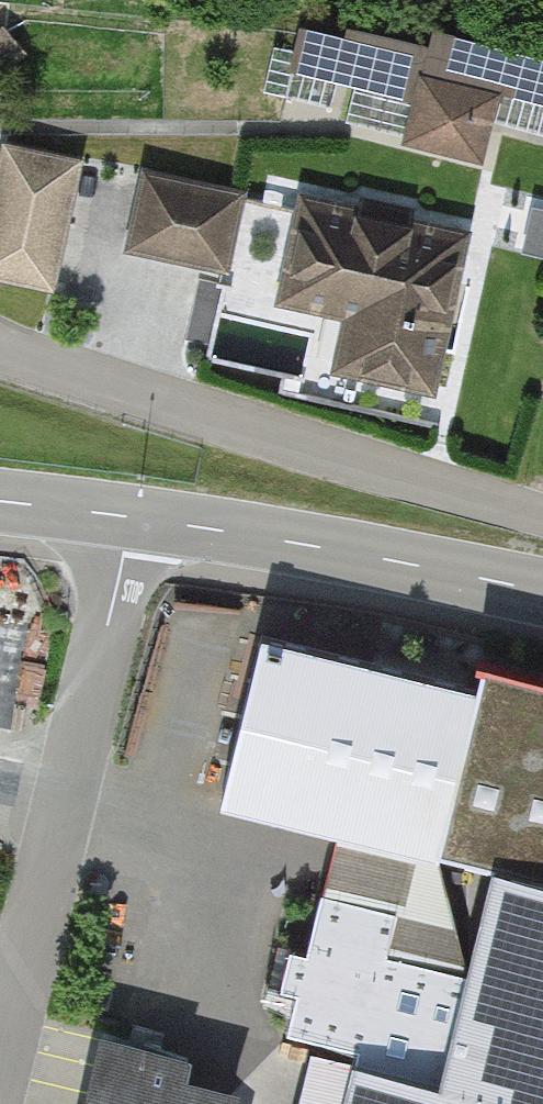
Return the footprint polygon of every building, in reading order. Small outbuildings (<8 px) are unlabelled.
[(542,129),(542,56),(451,34),(446,55),(377,38),(359,112),(430,129),(427,144),(508,164),(518,123),(542,129)] [(3,149),(0,162),(0,289),(58,301),(85,165),(3,149)] [(254,204),(153,182),(139,246),(240,268),(254,204)] [(505,251),(318,205),(294,303),(358,319),(342,385),(465,415),(505,251)] [(262,643),(222,814),(339,841),(310,963),(278,956),(271,988),(304,995),(294,1039),(353,1053),(341,1103),(542,1103),(542,686),(487,672),(481,697),(262,643)] [(104,1041),(89,1103),(240,1103),(242,1094),(192,1082),(197,1064),(104,1041)]
